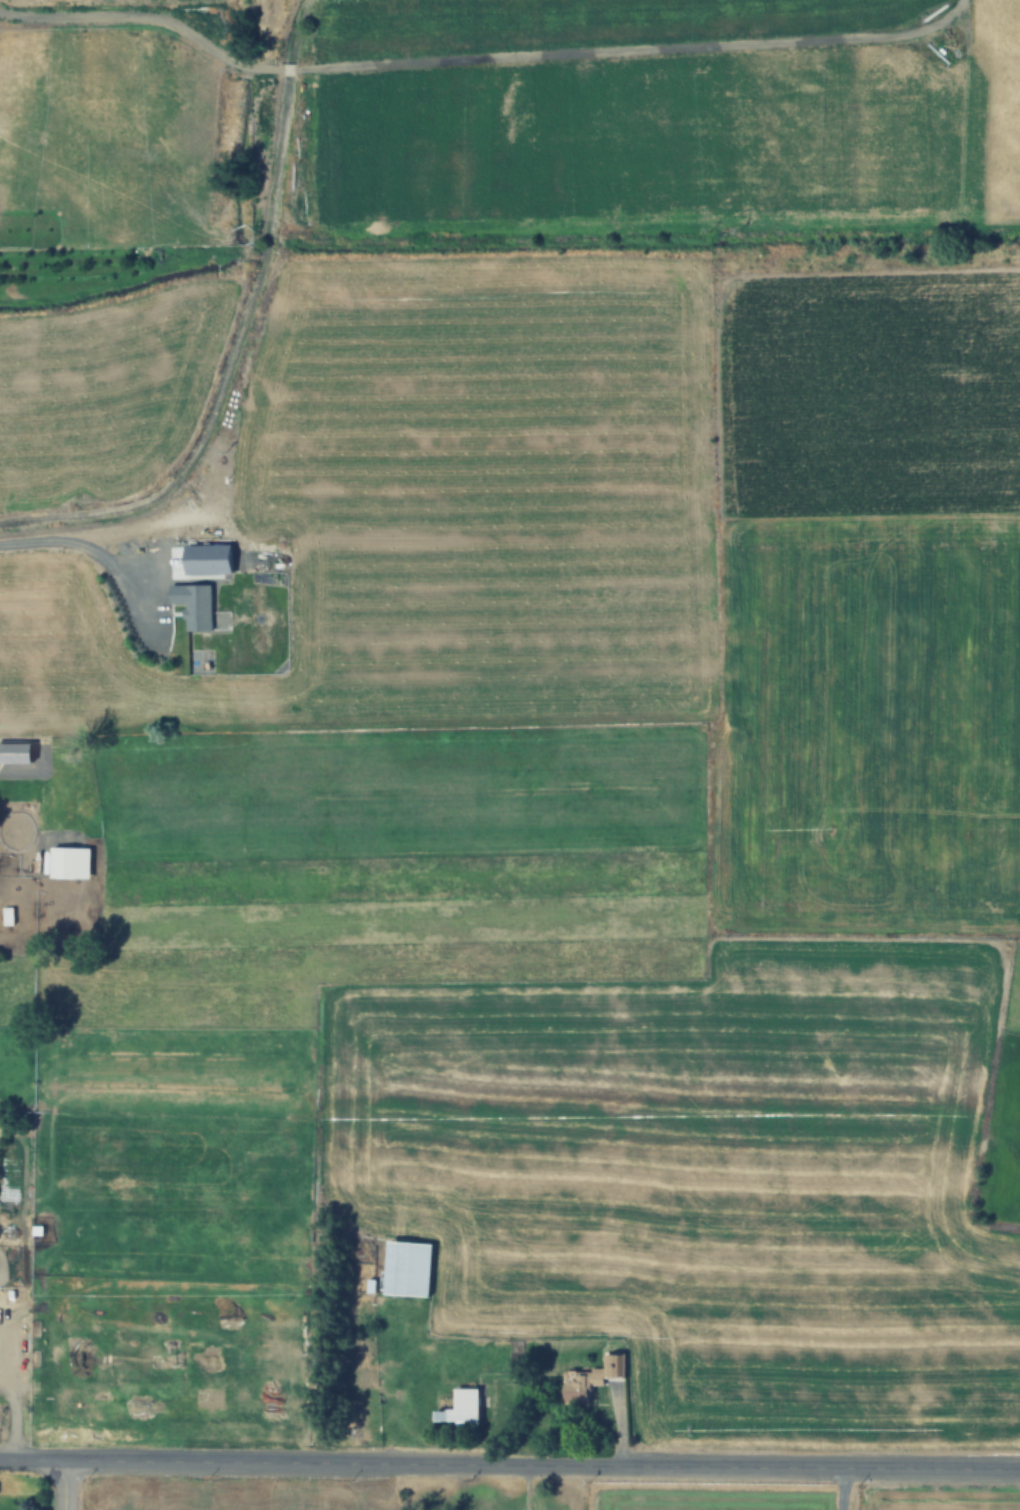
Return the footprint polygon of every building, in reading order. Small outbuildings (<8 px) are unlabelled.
[(91,880),(91,848),(51,848),(51,880),(91,880)] [(14,924),(12,910),(5,911),(6,925),(14,924)] [(385,1294),(430,1296),(433,1243),(387,1240),(385,1294)] [(619,1345),(606,1345),(606,1363),(619,1363),(619,1345)] [(606,1386),(606,1371),(565,1371),(564,1404),(595,1404),(595,1386),(606,1386)] [(480,1424),(480,1388),(455,1388),(455,1410),(435,1409),(435,1424),(480,1424)]
